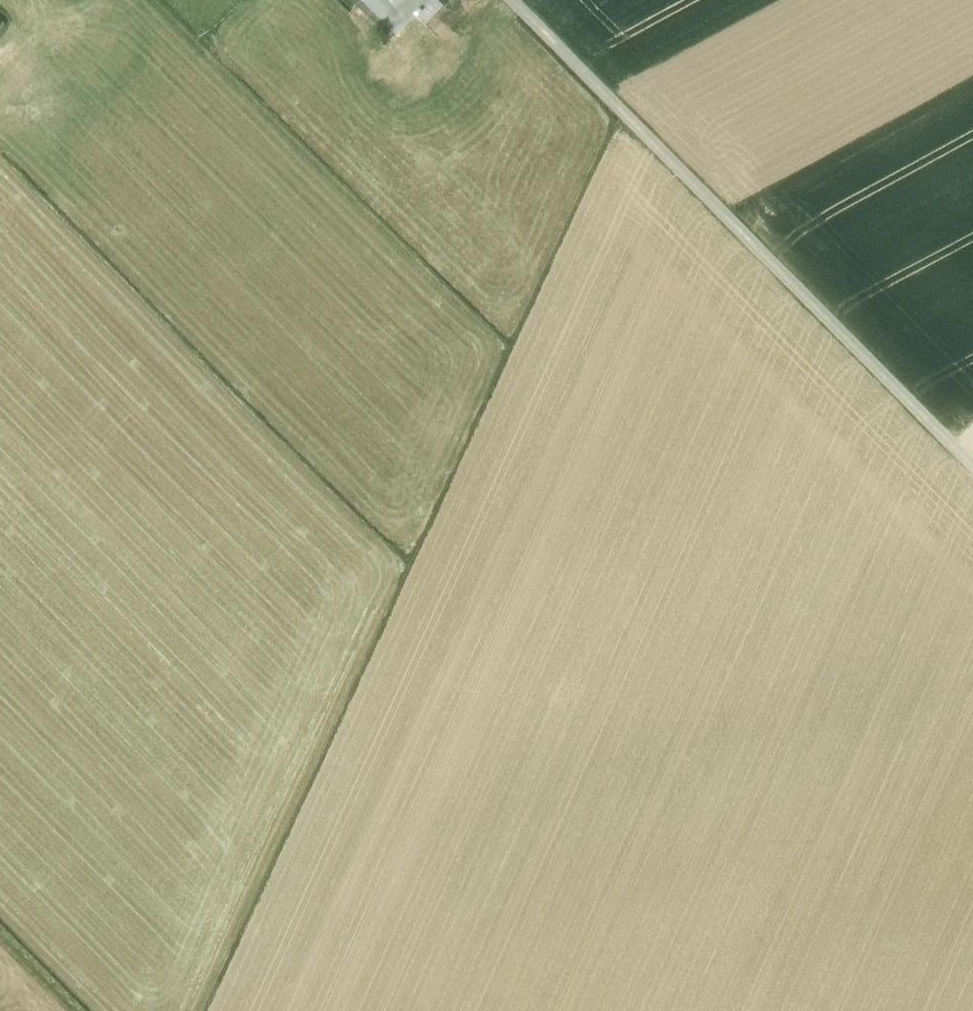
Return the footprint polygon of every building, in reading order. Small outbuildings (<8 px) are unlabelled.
[(391,38),(429,0),(357,0),(355,2),(391,38)]
